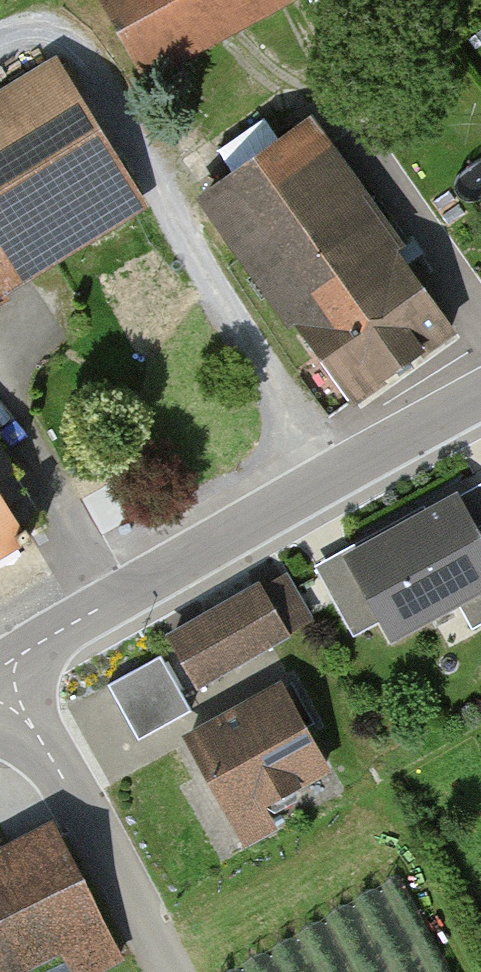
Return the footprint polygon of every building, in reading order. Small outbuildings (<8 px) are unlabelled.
[(145,75),(275,0),(101,0),(145,75)] [(51,65),(0,98),(0,286),(136,199),(51,65)] [(374,225),(305,124),(206,190),(276,292),(374,225)] [(443,326),(374,225),(276,292),(345,393),(443,326)] [(456,492),(316,568),(354,638),(378,625),(388,644),(480,594),(480,538),(456,492)] [(0,502),(0,540),(17,528),(0,502)] [(277,641),(249,592),(166,639),(194,688),(277,641)] [(168,649),(113,677),(141,733),(196,705),(168,649)] [(323,774),(280,696),(189,745),(246,848),(275,832),(261,807),(323,774)] [(55,947),(68,971),(85,971),(113,957),(47,833),(0,857),(0,971),(8,971),(55,947)]
